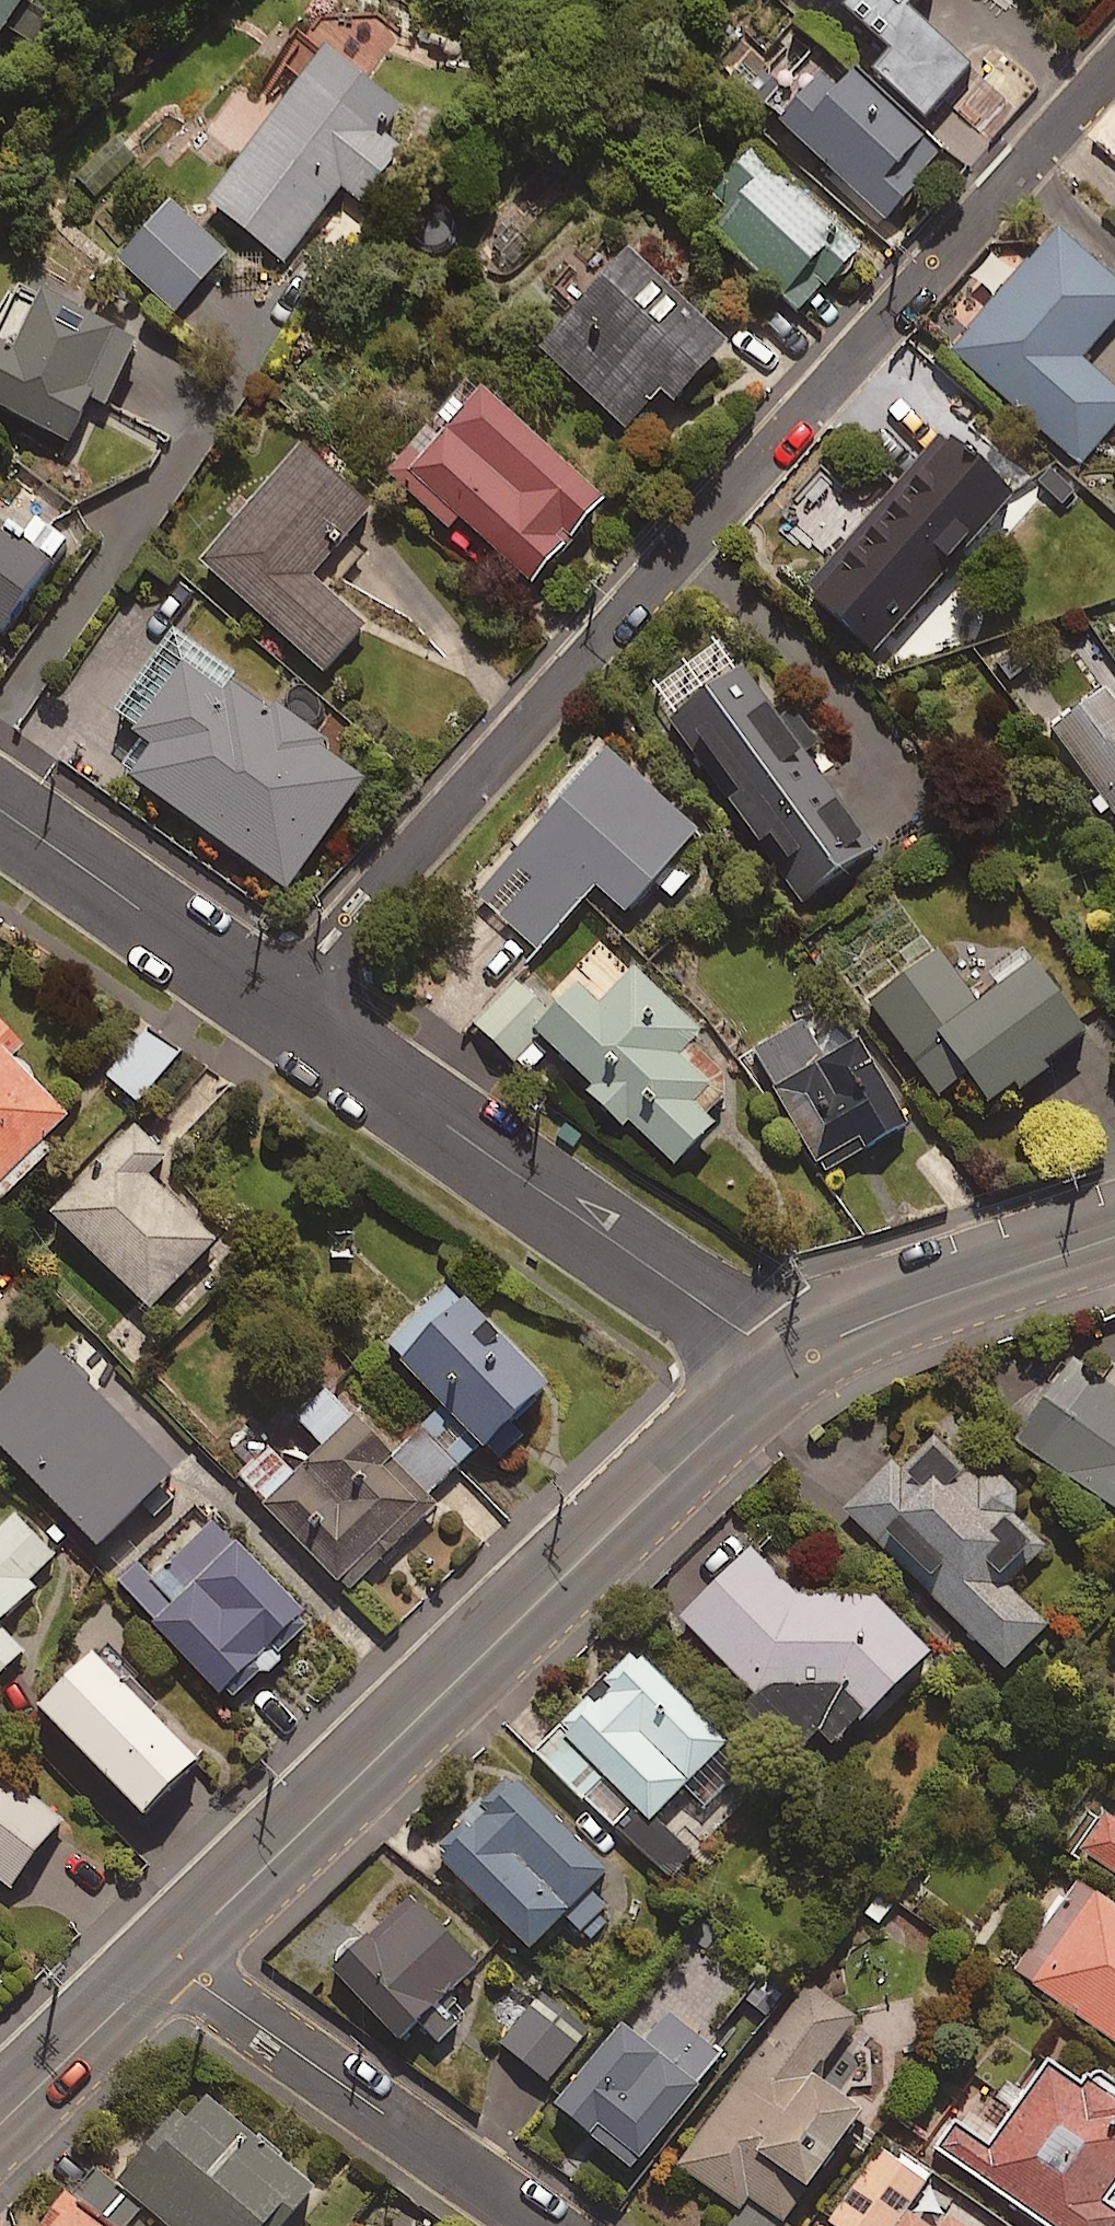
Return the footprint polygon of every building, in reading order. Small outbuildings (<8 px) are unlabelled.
[(18,0),(0,0),(0,26),(18,0)] [(836,1),(883,47),(868,62),(920,112),(966,64),(900,1),(901,0),(838,0),(836,1)] [(392,99),(317,45),(204,201),(283,259),(336,185),(357,199),(397,145),(372,127),(392,99)] [(837,79),(805,50),(757,104),(880,214),(940,147),(849,66),(837,79)] [(855,247),(746,143),(686,206),(794,310),(855,247)] [(221,252),(162,199),(113,255),(173,308),(221,252)] [(1055,227),(949,348),(1079,463),(1114,422),(1114,389),(1079,357),(1114,316),(1114,280),(1055,227)] [(721,340),(619,246),(530,342),(622,426),(656,389),(667,399),(721,340)] [(23,273),(0,317),(0,407),(64,440),(87,397),(100,404),(137,332),(23,273)] [(598,497),(470,380),(386,472),(442,524),(453,513),(524,578),(598,497)] [(1007,497),(936,435),(802,587),(873,650),(1007,497)] [(365,508),(295,445),(195,557),(321,670),(360,626),(304,576),(365,508)] [(0,530),(0,629),(47,563),(0,530)] [(173,644),(122,717),(143,732),(117,769),(279,881),(355,771),(173,644)] [(725,667),(712,645),(653,683),(793,903),(867,857),(740,658),(725,667)] [(1114,679),(1048,727),(1114,822),(1114,680),(1114,679)] [(694,826),(599,746),(473,896),(536,949),(590,884),(623,911),(694,826)] [(973,996),(934,946),(863,1002),(935,1094),(964,1071),(989,1104),(1082,1031),(1023,956),(973,996)] [(698,1028),(631,966),(600,1000),(577,979),(549,1009),(516,979),(473,1025),(525,1073),(547,1049),(669,1162),(735,1090),(684,1044),(698,1028)] [(822,1055),(801,1019),(748,1050),(819,1173),(904,1124),(854,1037),(822,1055)] [(173,1055),(142,1028),(103,1072),(135,1100),(173,1055)] [(0,1049),(0,1181),(66,1117),(0,1049)] [(158,1158),(127,1128),(46,1212),(173,1334),(241,1264),(145,1171),(158,1158)] [(389,1455),(425,1493),(540,1385),(452,1292),(388,1353),(440,1408),(389,1455)] [(43,1341),(0,1383),(0,1449),(94,1544),(169,1470),(43,1341)] [(1070,1359),(1013,1437),(1114,1511),(1114,1392),(1070,1359)] [(425,1493),(389,1455),(324,1386),(292,1417),(319,1445),(260,1500),(343,1589),(432,1505),(423,1495),(425,1493)] [(996,1577),(1035,1539),(1005,1509),(1016,1499),(989,1471),(980,1480),(926,1425),(843,1506),(1001,1667),(1043,1626),(996,1577)] [(199,1527),(187,1513),(113,1579),(223,1703),(308,1627),(211,1517),(199,1527)] [(56,1560),(11,1514),(0,1526),(0,1616),(56,1560)] [(807,1609),(746,1547),(677,1616),(797,1738),(807,1728),(825,1746),(923,1650),(846,1571),(807,1609)] [(19,1649),(0,1630),(0,1669),(19,1649)] [(744,1762),(628,1650),(532,1750),(662,1876),(685,1852),(647,1816),(678,1784),(702,1806),(744,1762)] [(189,1758),(86,1651),(32,1704),(135,1810),(189,1758)] [(602,1870),(508,1774),(430,1851),(525,1948),(561,1913),(584,1937),(609,1912),(585,1887),(602,1870)] [(4,1886),(56,1817),(0,1776),(0,1883),(4,1886)] [(1111,1800),(1077,1846),(1114,1873),(1114,1803),(1111,1800)] [(1077,1880),(1014,1970),(1114,2042),(1114,1907),(1077,1880)] [(472,1967),(411,1899),(332,1970),(395,2040),(414,2022),(433,2043),(456,2023),(435,2000),(472,1967)] [(748,1990),(700,1951),(633,2034),(617,2022),(550,2104),(627,2167),(717,2055),(718,2026),(748,1990)] [(805,1984),(677,2166),(740,2211),(730,2225),(781,2225),(775,2222),(855,2109),(809,2076),(851,2016),(805,1984)] [(576,2043),(530,2005),(498,2044),(545,2082),(576,2043)] [(1045,2061),(1001,2124),(967,2100),(933,2147),(1045,2225),(1114,2225),(1114,2110),(1045,2061)] [(194,2087),(113,2179),(166,2225),(278,2225),(310,2189),(194,2087)] [(880,2147),(827,2222),(833,2225),(926,2225),(902,2210),(924,2178),(880,2147)] [(59,2195),(35,2225),(100,2225),(59,2195)] [(959,2199),(940,2225),(997,2225),(959,2199)]
